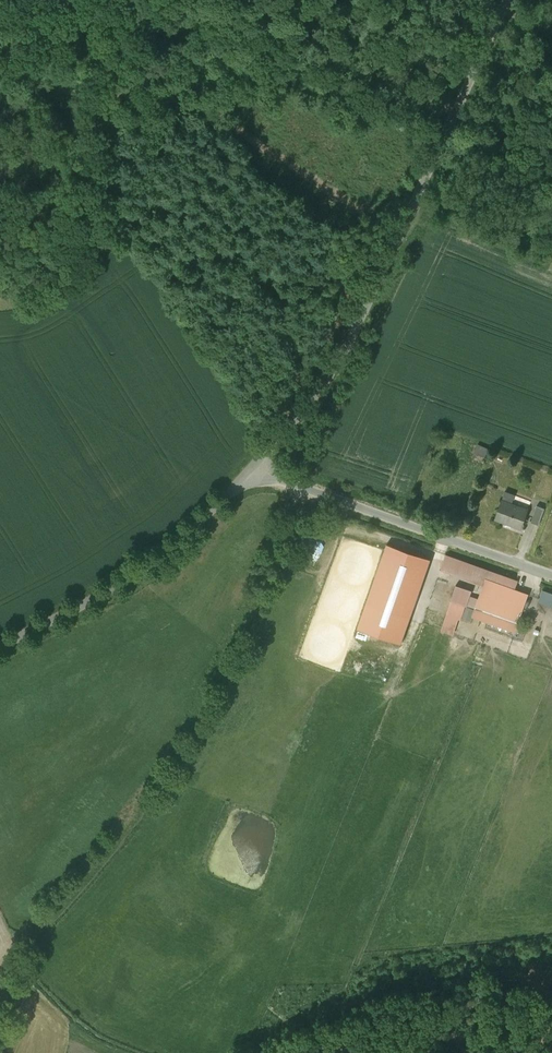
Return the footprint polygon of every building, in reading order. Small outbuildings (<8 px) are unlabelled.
[(488,449),(478,444),(475,451),(485,456),(488,449)] [(526,507),(501,498),(492,519),(518,529),(526,507)] [(543,508),(536,506),(529,523),(536,526),(543,508)] [(385,550),(366,604),(410,619),(431,559),(387,544),(385,550)] [(519,580),(446,554),(441,569),(484,585),(486,579),(515,589),(519,580)] [(515,589),(486,579),(484,585),(483,587),(479,598),(479,599),(519,614),(520,614),(527,594),(515,589)] [(451,600),(467,605),(470,595),(472,590),(456,585),(451,600)] [(551,606),(551,592),(540,590),(538,603),(551,606)] [(479,599),(479,598),(470,595),(467,605),(476,608),(476,607),(479,599)] [(519,614),(479,599),(476,607),(491,613),(516,622),(519,614)] [(467,605),(451,600),(446,615),(462,620),(462,618),(463,615),(466,606),(467,605)] [(466,606),(463,615),(472,617),(474,609),(466,606)] [(491,613),(476,607),(476,608),(473,616),(488,621),(491,613)] [(516,622),(491,613),(488,621),(513,630),(516,622)]
